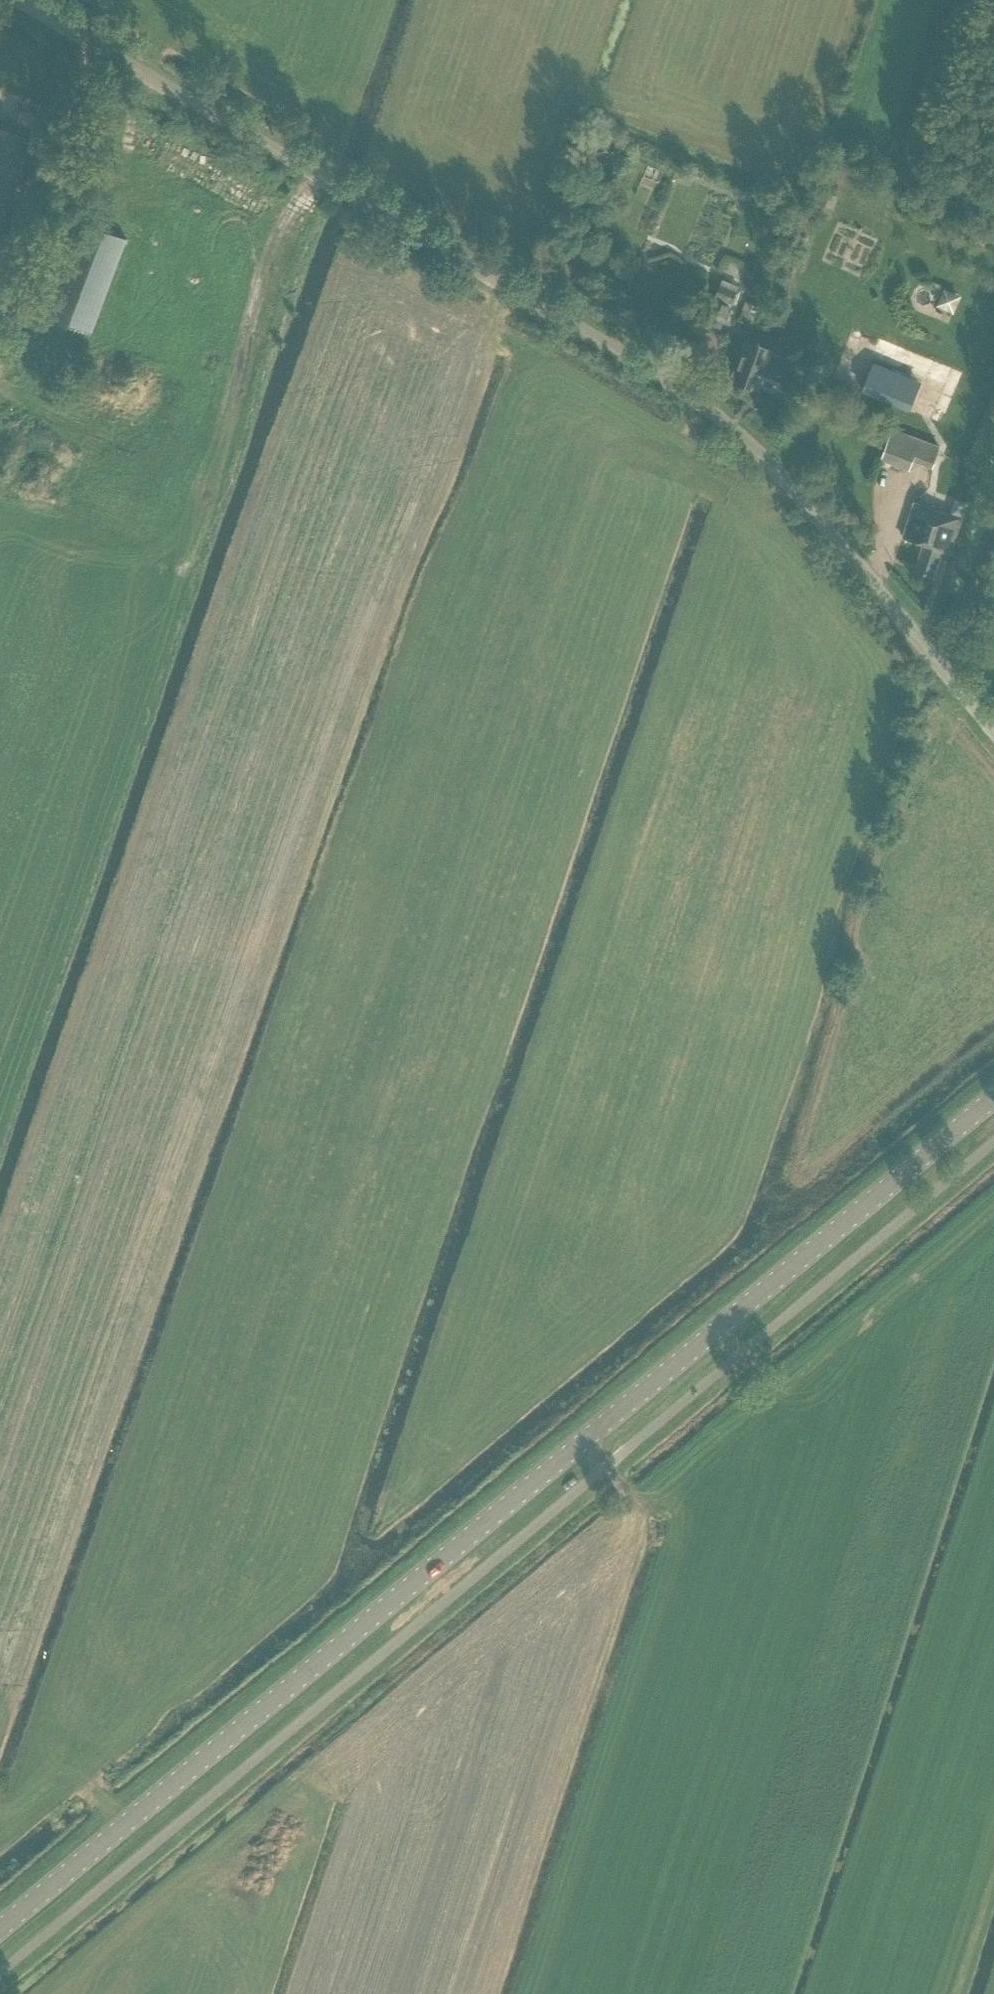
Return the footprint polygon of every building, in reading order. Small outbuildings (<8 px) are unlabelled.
[(664,172),(648,165),(642,177),(659,184),(664,172)] [(91,336),(128,240),(83,222),(46,318),(91,336)] [(732,304),(738,291),(720,284),(715,296),(732,304)] [(938,305),(958,311),(964,292),(944,286),(938,305)] [(720,328),(729,306),(715,301),(706,322),(720,328)] [(754,323),(759,307),(747,303),(742,318),(754,323)] [(785,394),(793,373),(796,363),(774,355),(775,349),(746,339),(731,382),(760,393),(763,386),(785,394)] [(934,469),(942,446),(893,428),(882,459),(908,471),(912,461),(934,469)] [(950,553),(961,518),(914,502),(903,537),(924,544),(915,571),(933,577),(942,550),(950,553)]
